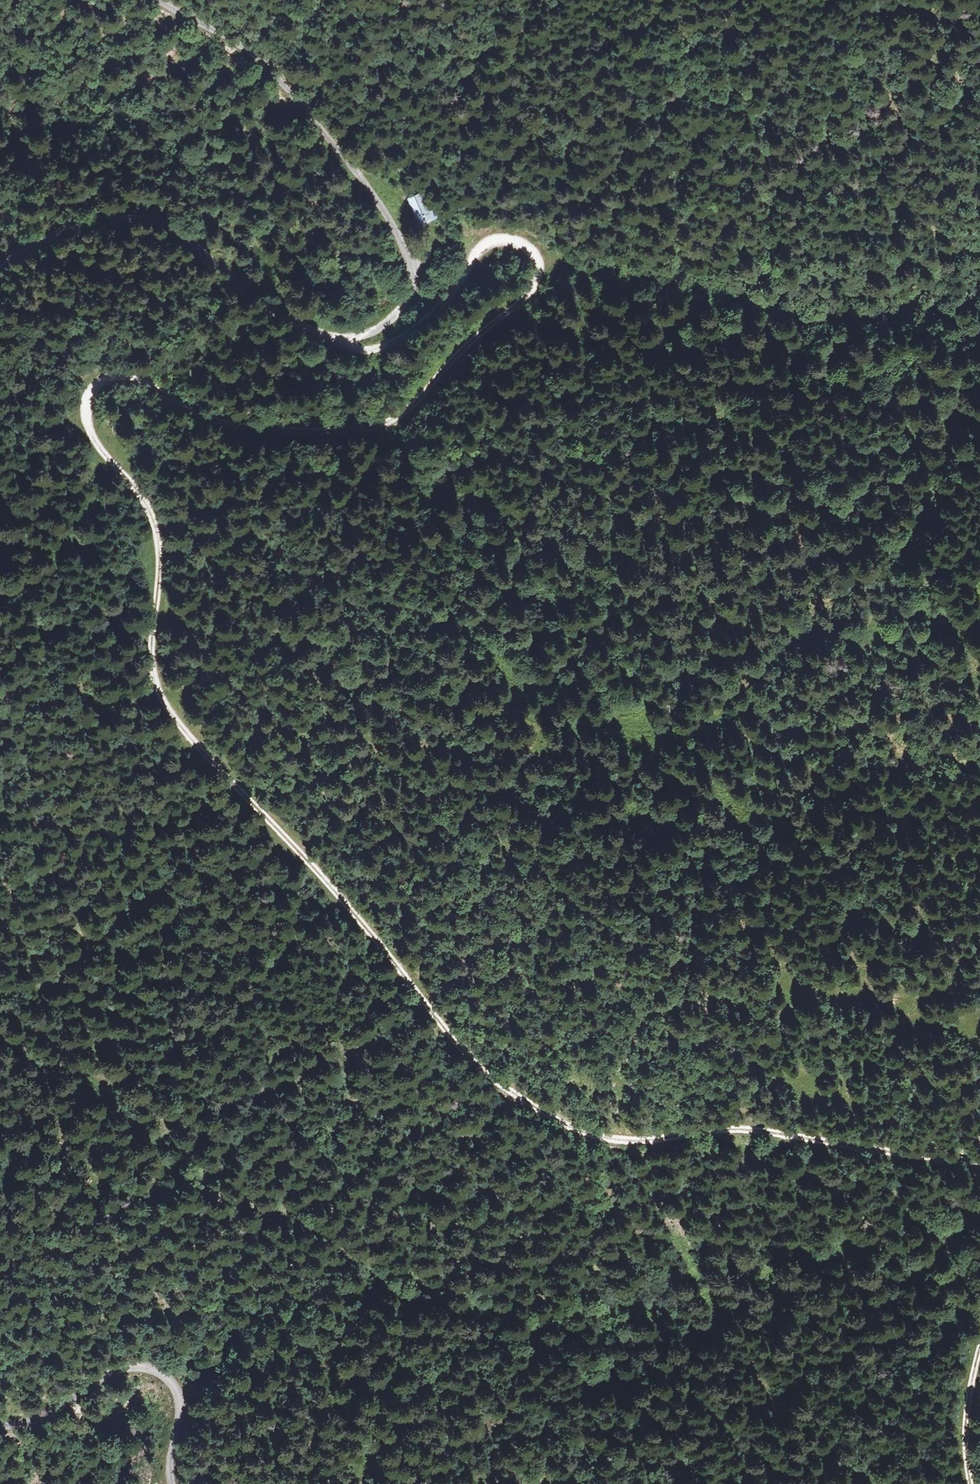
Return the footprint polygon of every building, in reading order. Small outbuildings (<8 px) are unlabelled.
[(420,198),(405,206),(419,234),(438,224),(433,216),(429,216),(420,198)]
